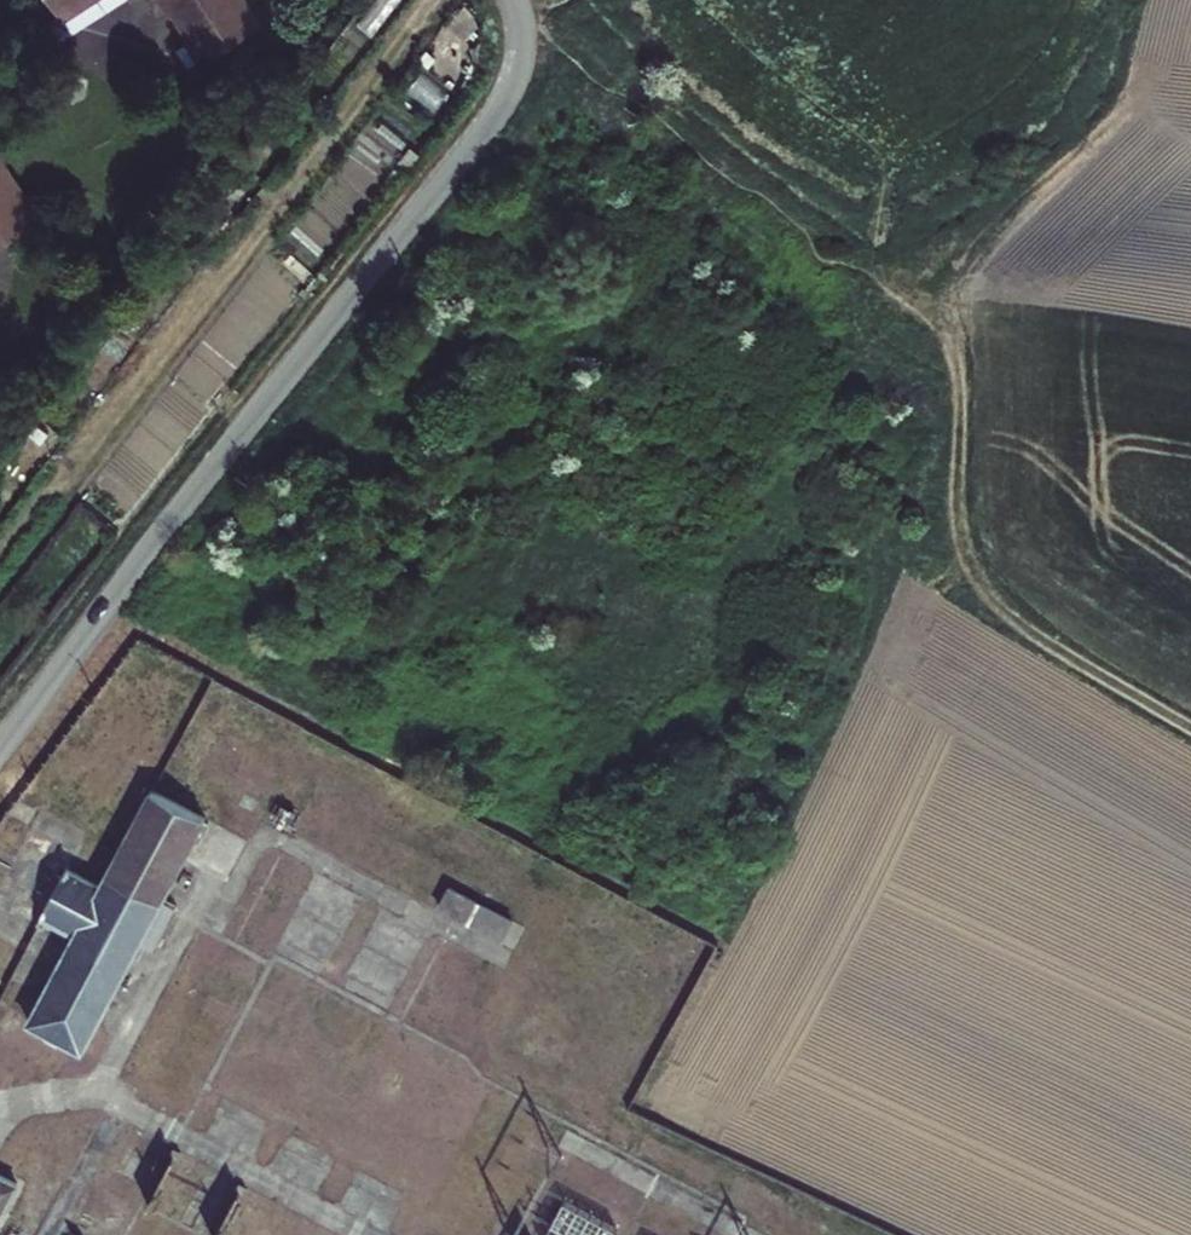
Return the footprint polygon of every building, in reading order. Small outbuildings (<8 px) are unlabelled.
[(63,24),(100,0),(48,0),(63,24)] [(173,19),(186,37),(184,47),(199,68),(260,30),(240,0),(154,0),(166,17),(173,19)] [(40,222),(0,161),(0,248),(40,222)] [(99,885),(68,870),(41,922),(70,936),(24,1025),(82,1055),(205,817),(149,788),(99,885)] [(159,1198),(196,1197),(195,1155),(158,1155),(159,1198)] [(0,1177),(0,1219),(17,1186),(0,1177)]
